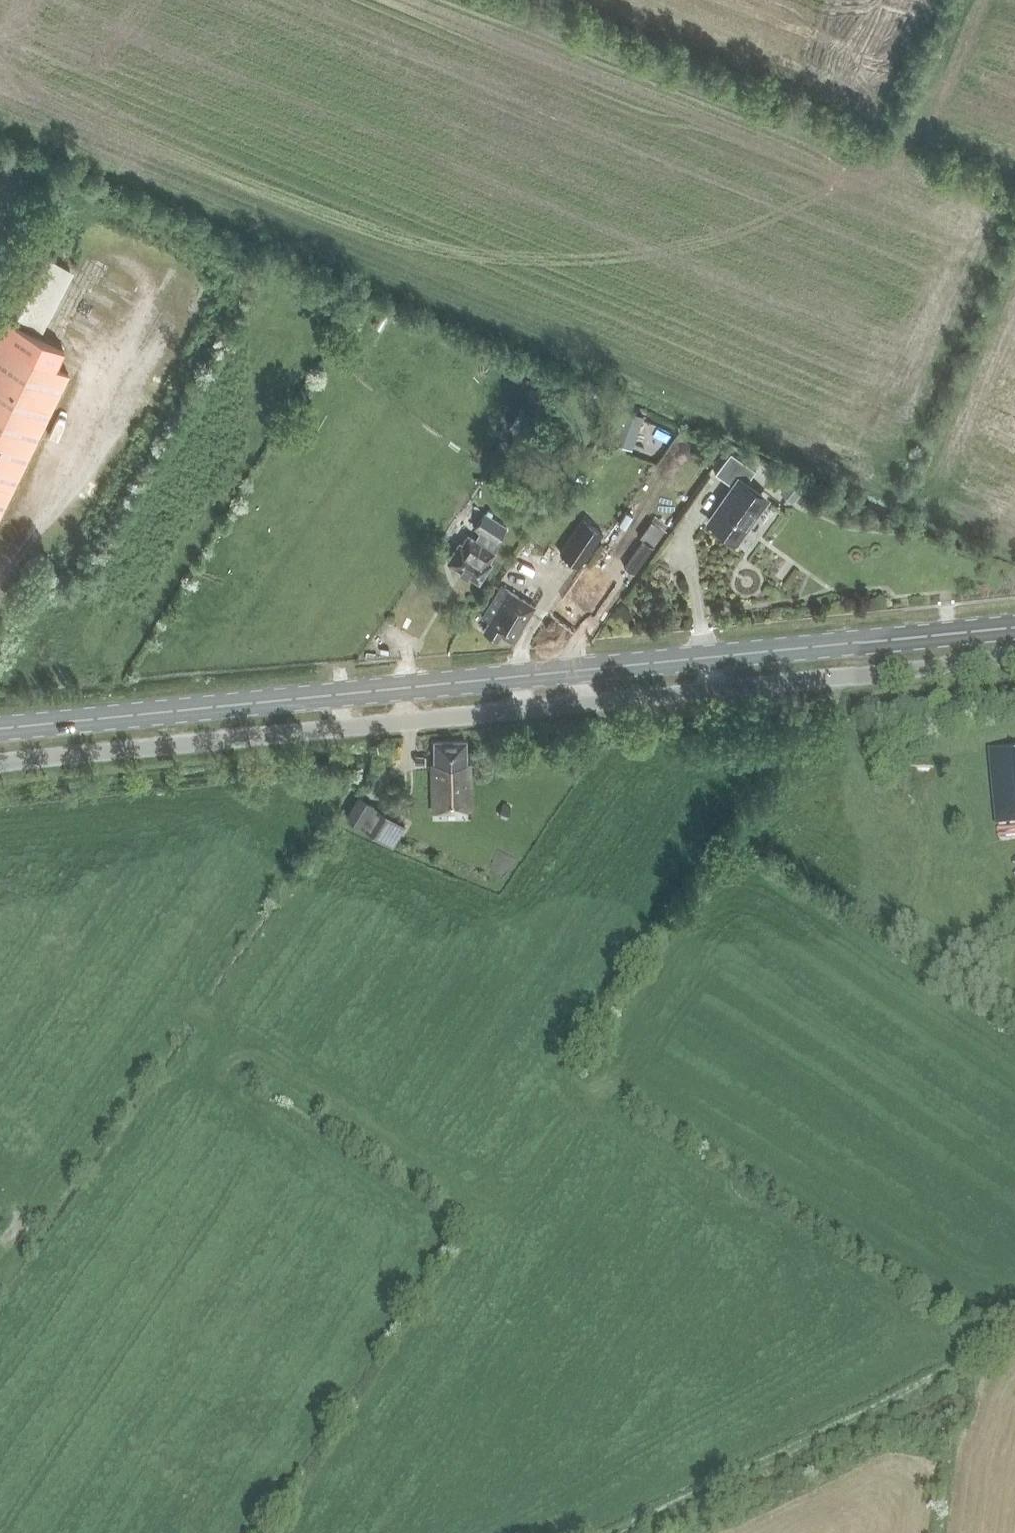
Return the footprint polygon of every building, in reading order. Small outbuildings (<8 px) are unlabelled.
[(46,257),(15,319),(39,330),(71,269),(46,257)] [(0,322),(0,515),(68,373),(54,367),(62,351),(0,322)] [(523,406),(508,426),(509,427),(516,432),(531,412),(525,408),(523,406)] [(640,425),(643,415),(624,408),(621,418),(612,443),(631,449),(640,425)] [(731,451),(715,472),(734,486),(710,520),(736,538),(764,499),(744,485),(756,469),(731,451)] [(801,492),(786,481),(778,491),(793,502),(801,492)] [(557,499),(553,505),(559,509),(564,503),(557,499)] [(475,528),(479,531),(475,538),(469,534),(462,544),(460,542),(448,560),(478,581),(490,563),(487,561),(494,551),(492,550),(507,528),(485,513),(475,528)] [(559,553),(580,567),(602,533),(581,519),(559,553)] [(640,536),(642,538),(653,546),(664,530),(651,520),(640,536)] [(653,546),(642,538),(623,564),(634,572),(653,546)] [(567,600),(566,599),(554,616),(573,629),(585,613),(583,611),(595,594),(579,583),(567,600)] [(501,586),(482,617),(488,621),(482,630),(497,638),(499,635),(512,643),(524,624),(523,623),(533,606),(501,586)] [(470,762),(465,762),(465,742),(434,743),(434,764),(432,764),(433,811),(458,810),(458,808),(471,808),(470,762)] [(989,748),(996,824),(1014,822),(1014,746),(989,748)] [(358,796),(345,817),(392,846),(404,825),(358,796)] [(508,804),(503,802),(498,816),(507,820),(511,808),(507,807),(508,804)]
